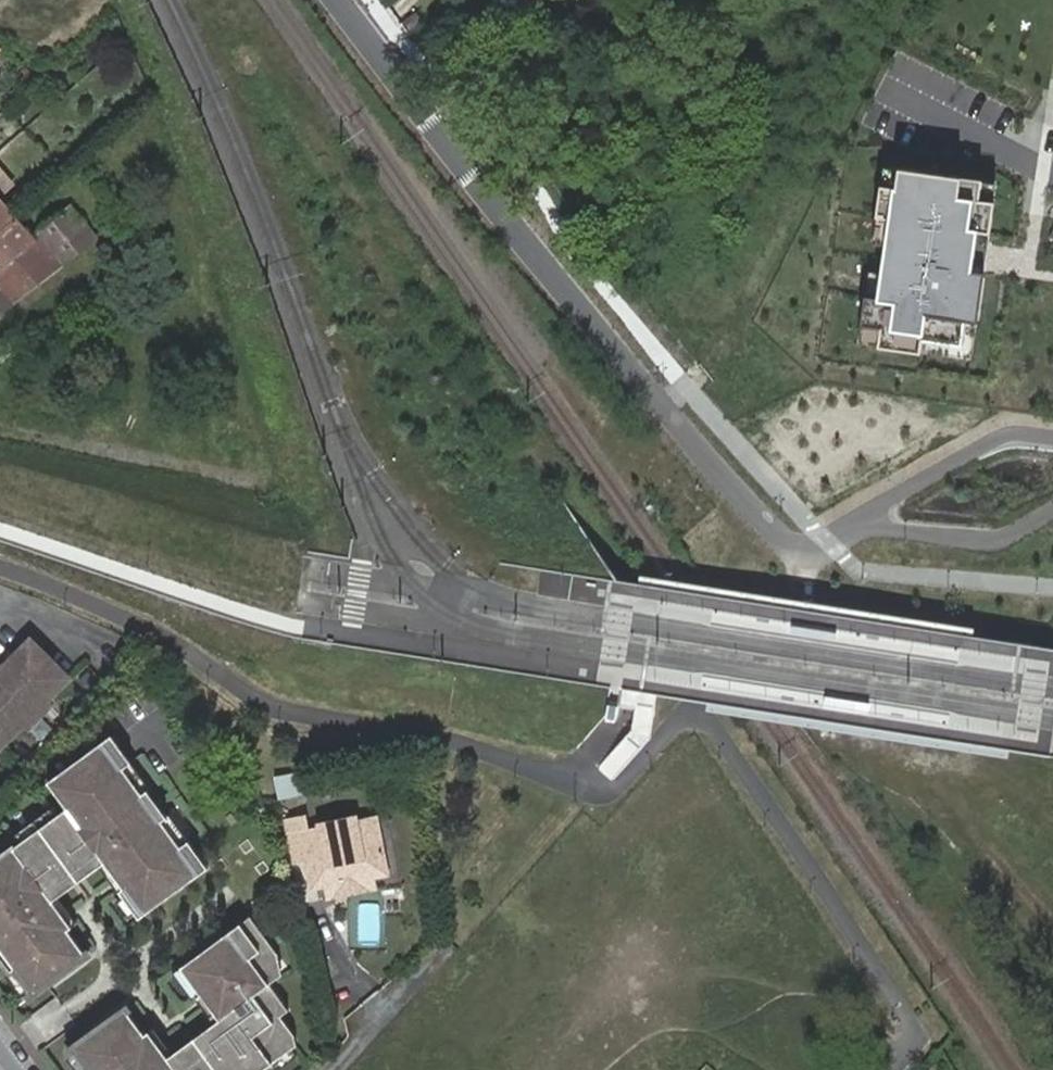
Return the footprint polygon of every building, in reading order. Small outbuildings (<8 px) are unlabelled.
[(986,253),(996,183),(875,166),(850,346),(971,362),(986,253)] [(2,201),(17,188),(0,169),(0,199),(2,201)] [(95,239),(71,207),(32,237),(2,201),(0,199),(0,314),(95,239)] [(22,720),(22,714),(37,698),(43,700),(68,675),(27,637),(13,651),(21,659),(0,679),(0,742),(22,720)] [(21,659),(13,651),(1,663),(0,664),(0,679),(21,659)] [(50,706),(43,700),(37,698),(22,714),(22,720),(29,727),(50,706)] [(86,759),(109,736),(87,713),(30,769),(53,792),(55,789),(46,780),(76,749),(86,759)] [(79,947),(66,929),(70,926),(51,900),(102,862),(121,889),(117,892),(122,898),(137,918),(206,867),(181,833),(167,814),(164,816),(153,800),(146,791),(149,789),(120,750),(110,736),(100,746),(86,759),(56,789),(53,792),(47,798),(0,844),(0,960),(9,972),(13,969),(32,995),(41,988),(85,956),(79,947)] [(55,789),(86,759),(76,749),(46,780),(55,789)] [(302,776),(307,797),(315,796),(311,774),(302,776)] [(279,780),(283,801),(307,797),(302,776),(279,780)] [(288,830),(295,869),(315,865),(319,883),(333,881),(335,890),(365,885),(366,889),(388,885),(377,829),(312,841),(308,825),(288,830)] [(333,881),(319,883),(322,899),(336,896),(338,905),(368,899),(366,889),(365,885),(335,890),(333,881)] [(249,916),(179,967),(217,1020),(166,1057),(147,1031),(143,1034),(124,1007),(70,1047),(87,1069),(262,1069),(299,1043),(279,1016),(287,1010),(268,984),(278,976),(259,950),(269,943),(249,916)]
